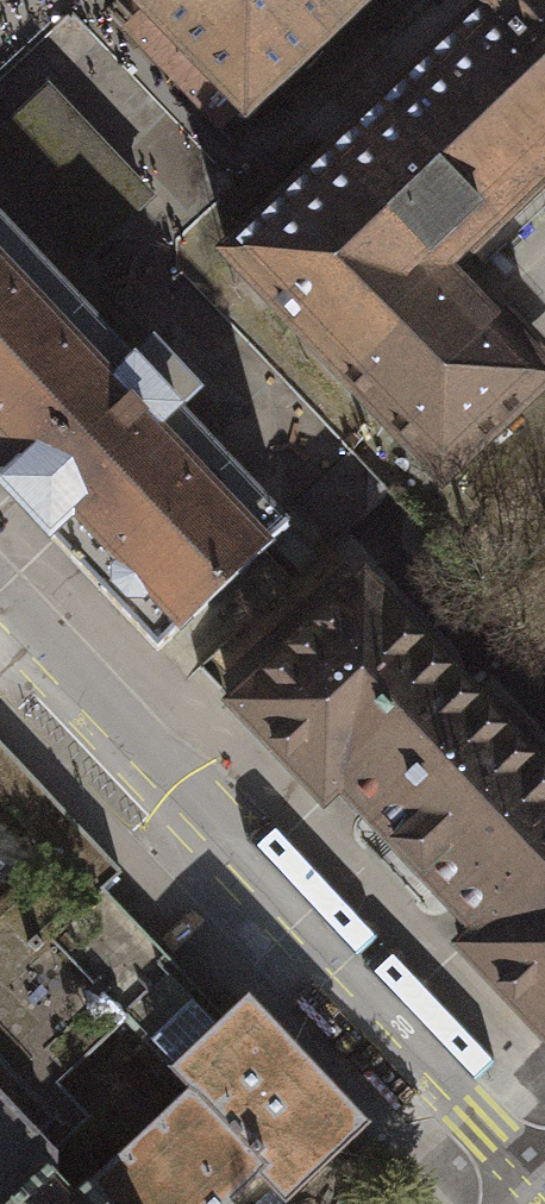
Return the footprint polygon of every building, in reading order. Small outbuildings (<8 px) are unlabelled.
[(138,0),(244,115),(364,0),(138,0)] [(448,470),(538,386),(544,382),(544,372),(450,266),(544,181),(544,0),(503,0),(224,245),(442,477),(448,470)] [(284,523),(280,519),(203,438),(224,419),(77,264),(151,194),(47,84),(0,128),(0,461),(166,635),(284,523)] [(448,470),(482,507),(544,449),(544,393),(538,386),(448,470)] [(482,507),(522,549),(544,527),(544,449),(482,507)] [(232,704),(318,795),(334,780),(477,930),(460,946),(544,1035),(544,770),(364,579),(232,704)] [(40,1126),(51,1113),(69,1094),(54,1077),(116,1018),(42,941),(98,887),(121,865),(0,740),(0,800),(49,850),(0,897),(0,1163),(40,1126)] [(173,964),(98,887),(42,941),(116,1018),(173,964)] [(190,1094),(278,1184),(292,1198),(367,1124),(240,995),(224,1011),(196,983),(137,1040),(190,1094)] [(190,1094),(86,1195),(66,1175),(78,1164),(40,1126),(0,1163),(0,1203),(258,1203),(278,1184),(190,1094)]
